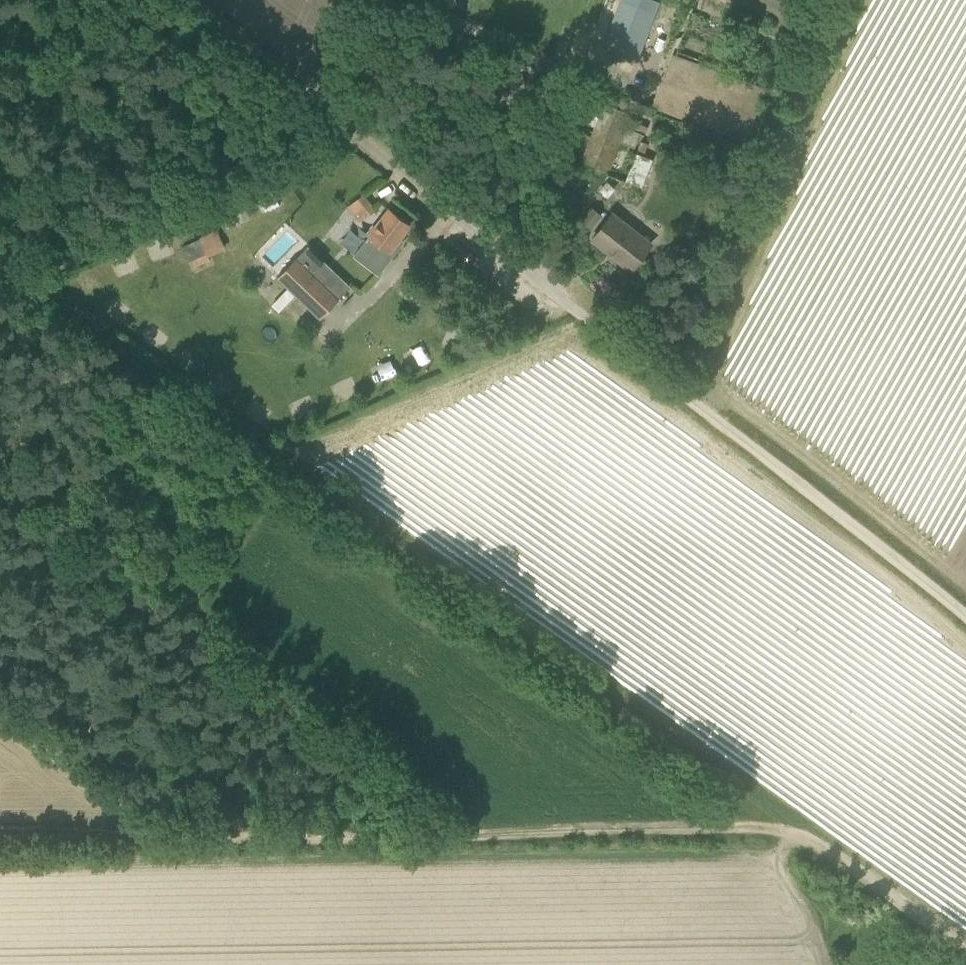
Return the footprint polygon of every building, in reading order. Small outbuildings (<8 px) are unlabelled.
[(613,48),(638,57),(653,16),(632,8),(632,3),(625,0),(621,0),(604,44),(613,48)] [(672,52),(651,107),(746,142),(767,88),(672,52)] [(604,100),(599,114),(590,111),(586,121),(585,121),(595,125),(582,160),(608,170),(631,111),(604,100)] [(653,158),(638,152),(626,180),(641,186),(653,158)] [(376,209),(364,195),(363,193),(348,206),(360,222),(376,209)] [(583,221),(594,228),(603,214),(592,207),(583,221)] [(374,270),(408,226),(410,224),(389,208),(353,255),(374,270)] [(631,269),(644,253),(651,244),(612,213),(592,238),(631,269)] [(210,259),(208,254),(225,246),(218,231),(201,238),(182,247),(192,267),(210,259)] [(151,240),(158,268),(177,263),(170,235),(151,240)] [(296,257),(277,277),(320,318),(339,297),(296,257)]
